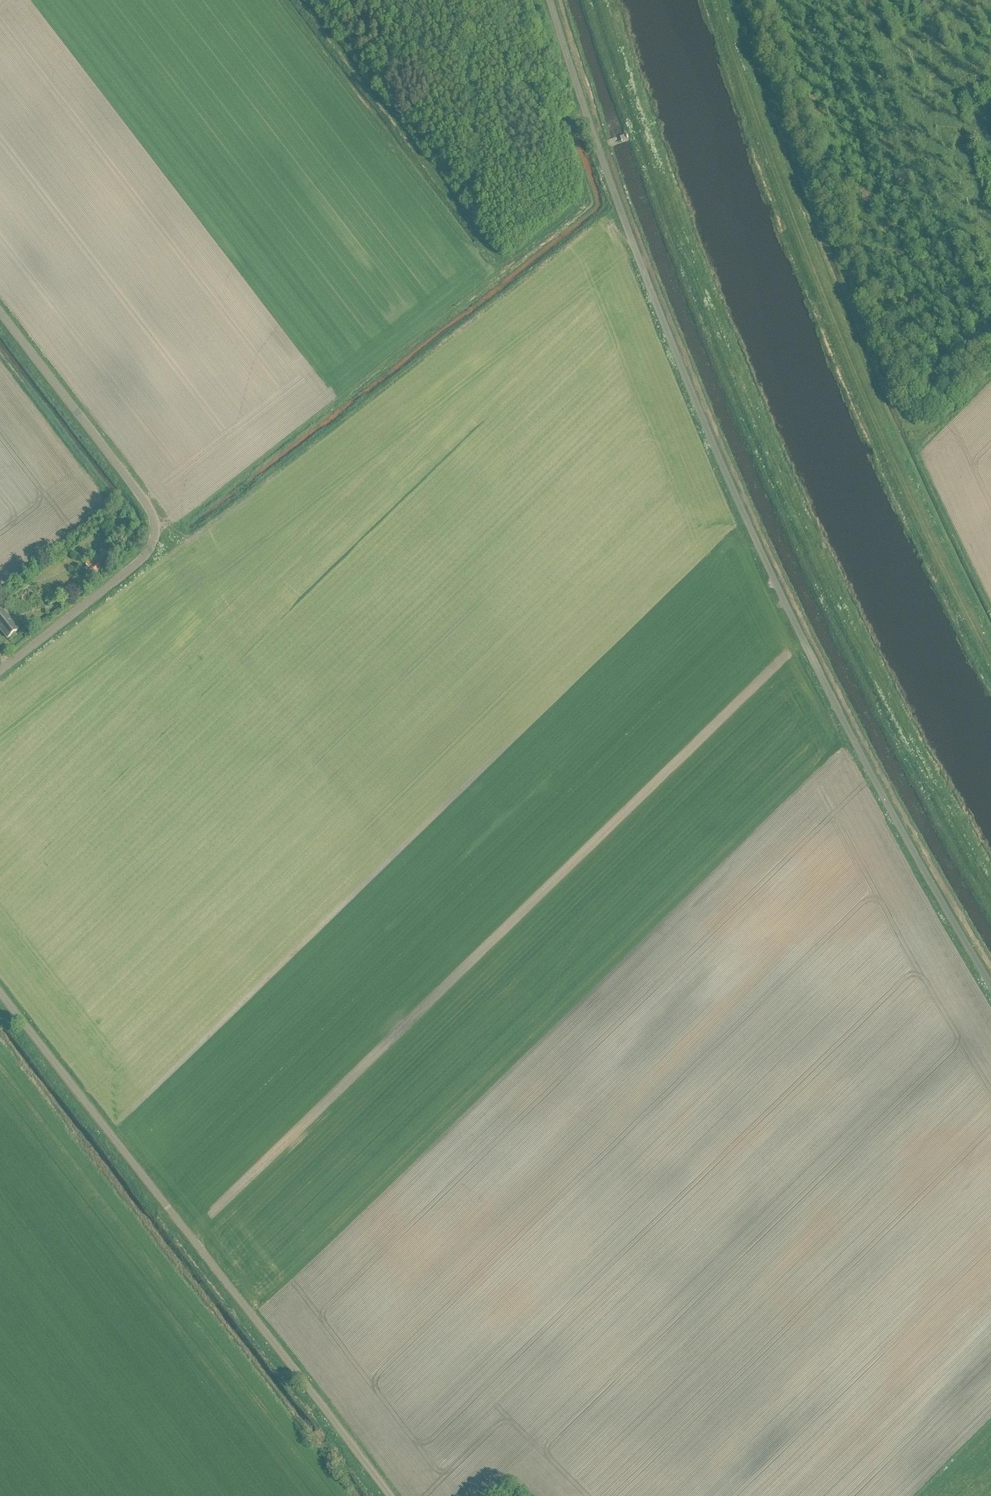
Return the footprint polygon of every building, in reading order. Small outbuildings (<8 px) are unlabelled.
[(98,562),(95,557),(86,564),(94,576),(106,567),(101,560),(98,562)] [(7,638),(19,630),(4,611),(0,615),(0,629),(7,638)]
